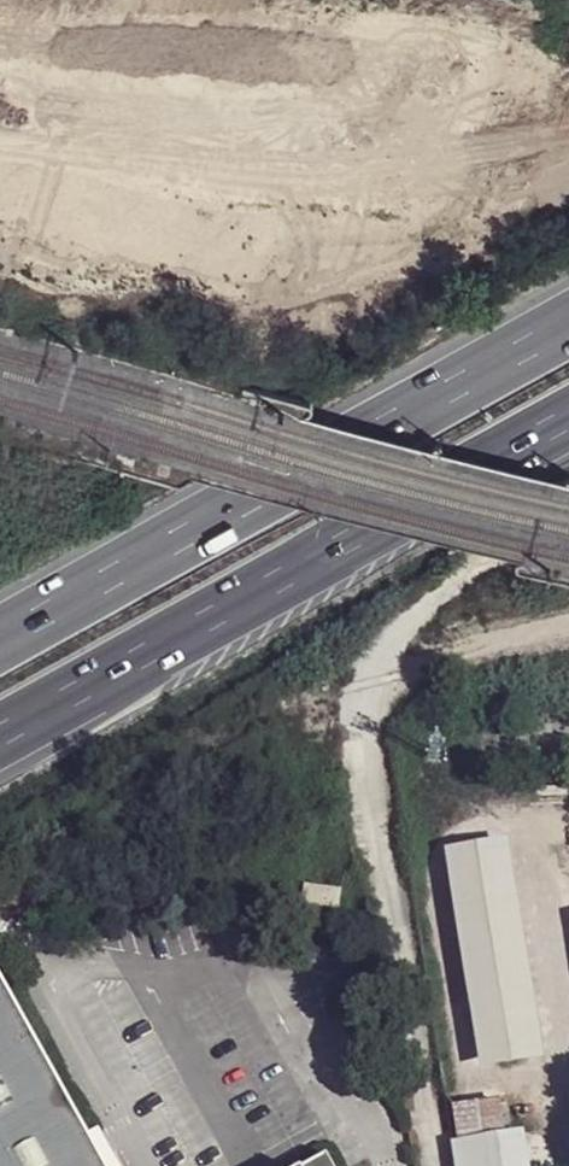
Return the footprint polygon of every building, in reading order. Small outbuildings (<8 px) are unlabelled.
[(539,1055),(500,835),(443,844),(483,1064),(539,1055)] [(341,897),(306,893),(305,909),(339,914),(341,897)] [(0,972),(0,1165),(112,1165),(6,969),(0,972)] [(462,1145),(505,1139),(499,1105),(456,1111),(462,1145)] [(454,1146),(458,1165),(529,1165),(525,1135),(505,1139),(462,1145),(454,1146)]
